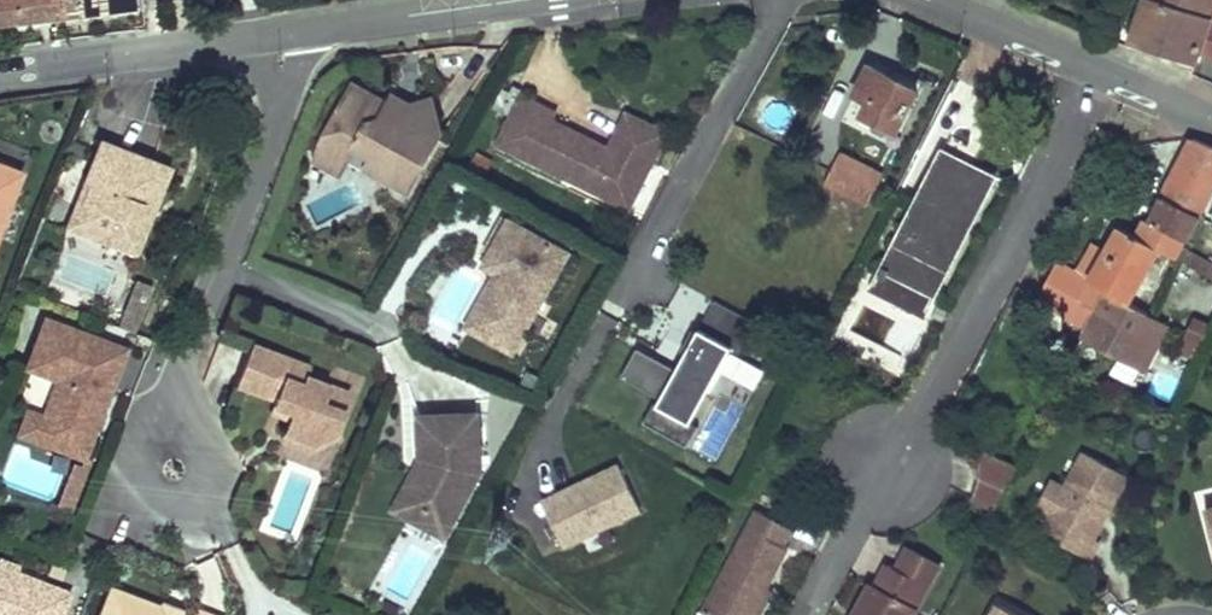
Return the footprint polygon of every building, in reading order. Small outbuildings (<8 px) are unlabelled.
[(143,6),(142,0),(0,0),(0,25),(143,6)] [(1130,39),(1195,63),(1199,51),(1210,20),(1211,15),(1211,0),(1144,0),(1130,39)] [(1210,20),(1199,51),(1211,56),(1211,21),(1210,20)] [(863,116),(896,133),(917,92),(871,69),(856,97),(869,104),(863,116)] [(338,174),(353,148),(371,158),(395,171),(398,165),(416,176),(438,137),(427,98),(407,103),(400,115),(385,107),(353,88),(321,141),(314,161),(338,174)] [(385,107),(400,115),(407,103),(392,94),(385,107)] [(856,97),(850,109),(863,116),(869,104),(856,97)] [(555,116),(521,99),(498,144),(584,188),(608,180),(637,194),(667,135),(627,115),(608,151),(551,123),(555,116)] [(1163,198),(1197,215),(1211,186),(1211,148),(1190,139),(1163,198)] [(93,193),(77,232),(125,250),(140,212),(151,216),(170,168),(99,141),(81,188),(93,193)] [(843,153),(833,173),(836,175),(873,194),(884,174),(843,153)] [(941,154),(880,272),(931,300),(946,271),(940,268),(958,233),(964,237),(993,181),(941,154)] [(395,171),(371,158),(365,169),(406,193),(416,176),(398,165),(395,171)] [(22,177),(0,168),(0,233),(22,177)] [(836,175),(831,187),(867,206),(873,194),(836,175)] [(608,180),(584,188),(629,211),(637,194),(608,180)] [(81,188),(66,227),(77,232),(93,193),(81,188)] [(1139,236),(1176,257),(1197,215),(1163,198),(1152,219),(1148,218),(1139,236)] [(140,212),(125,250),(137,254),(151,216),(140,212)] [(508,220),(486,259),(511,273),(506,281),(502,279),(480,317),(521,339),(569,255),(508,220)] [(1106,255),(1090,285),(1075,277),(1057,267),(1037,305),(1052,312),(1039,337),(1056,346),(1069,321),(1087,331),(1109,292),(1126,301),(1157,249),(1121,228),(1106,255)] [(940,268),(946,271),(964,237),(958,233),(940,268)] [(1092,248),(1075,277),(1090,285),(1106,255),(1092,248)] [(511,273),(486,259),(481,267),(495,275),(463,329),(511,356),(521,339),(480,317),(502,279),(506,281),(511,273)] [(880,272),(871,289),(923,316),(931,300),(880,272)] [(130,331),(148,286),(136,281),(119,326),(130,331)] [(1087,331),(1082,340),(1142,374),(1168,324),(1126,301),(1109,292),(1087,331)] [(755,322),(714,300),(697,331),(692,328),(676,357),(681,360),(677,368),(637,346),(621,376),(660,397),(657,403),(652,400),(640,421),(684,446),(696,424),(688,420),(729,349),(737,354),(755,322)] [(80,456),(123,348),(43,316),(24,365),(55,377),(40,415),(31,437),(80,456)] [(1194,318),(1177,353),(1198,363),(1211,335),(1211,327),(1194,318)] [(307,365),(249,342),(233,383),(271,398),(269,403),(288,410),(285,418),(280,430),(311,442),(331,433),(340,410),(319,402),(326,384),(303,375),(307,365)] [(347,392),(326,384),(319,402),(340,410),(347,392)] [(288,410),(269,403),(266,410),(285,418),(288,410)] [(31,437),(40,415),(24,408),(15,431),(31,437)] [(482,411),(421,411),(421,455),(432,455),(432,465),(423,465),(413,488),(428,496),(421,509),(452,526),(481,475),(482,411)] [(311,442),(280,430),(277,438),(308,450),(334,438),(331,433),(311,442)] [(1126,476),(1083,451),(1063,488),(1049,480),(1033,509),(1049,518),(1061,524),(1052,539),(1089,559),(1098,542),(1092,538),(1099,525),(1094,516),(1098,510),(1105,514),(1126,476)] [(972,496),(994,508),(1017,465),(991,452),(980,474),(983,475),(972,496)] [(445,540),(452,526),(421,509),(428,496),(413,488),(423,465),(432,465),(432,455),(421,455),(392,510),(445,540)] [(74,511),(87,467),(73,462),(60,506),(74,511)] [(617,467),(542,503),(564,550),(582,542),(609,529),(640,515),(617,467)] [(791,547),(786,545),(796,525),(762,507),(707,614),(709,614),(756,614),(771,585),(791,547)] [(1105,514),(1098,510),(1094,516),(1099,525),(1105,514)] [(1061,524),(1049,518),(1040,533),(1052,539),(1061,524)] [(609,529),(582,542),(589,555),(616,542),(609,529)] [(903,547),(892,569),(928,588),(939,566),(903,547)] [(69,594),(0,567),(0,614),(61,614),(69,594)] [(855,614),(913,614),(928,588),(892,569),(889,567),(878,587),(872,584),(855,614)] [(777,588),(771,585),(756,614),(764,614),(777,588)] [(178,614),(160,607),(110,588),(100,614),(182,614),(178,614)] [(160,607),(178,614),(181,607),(163,600),(160,607)] [(996,600),(988,614),(1024,614),(996,600)]
